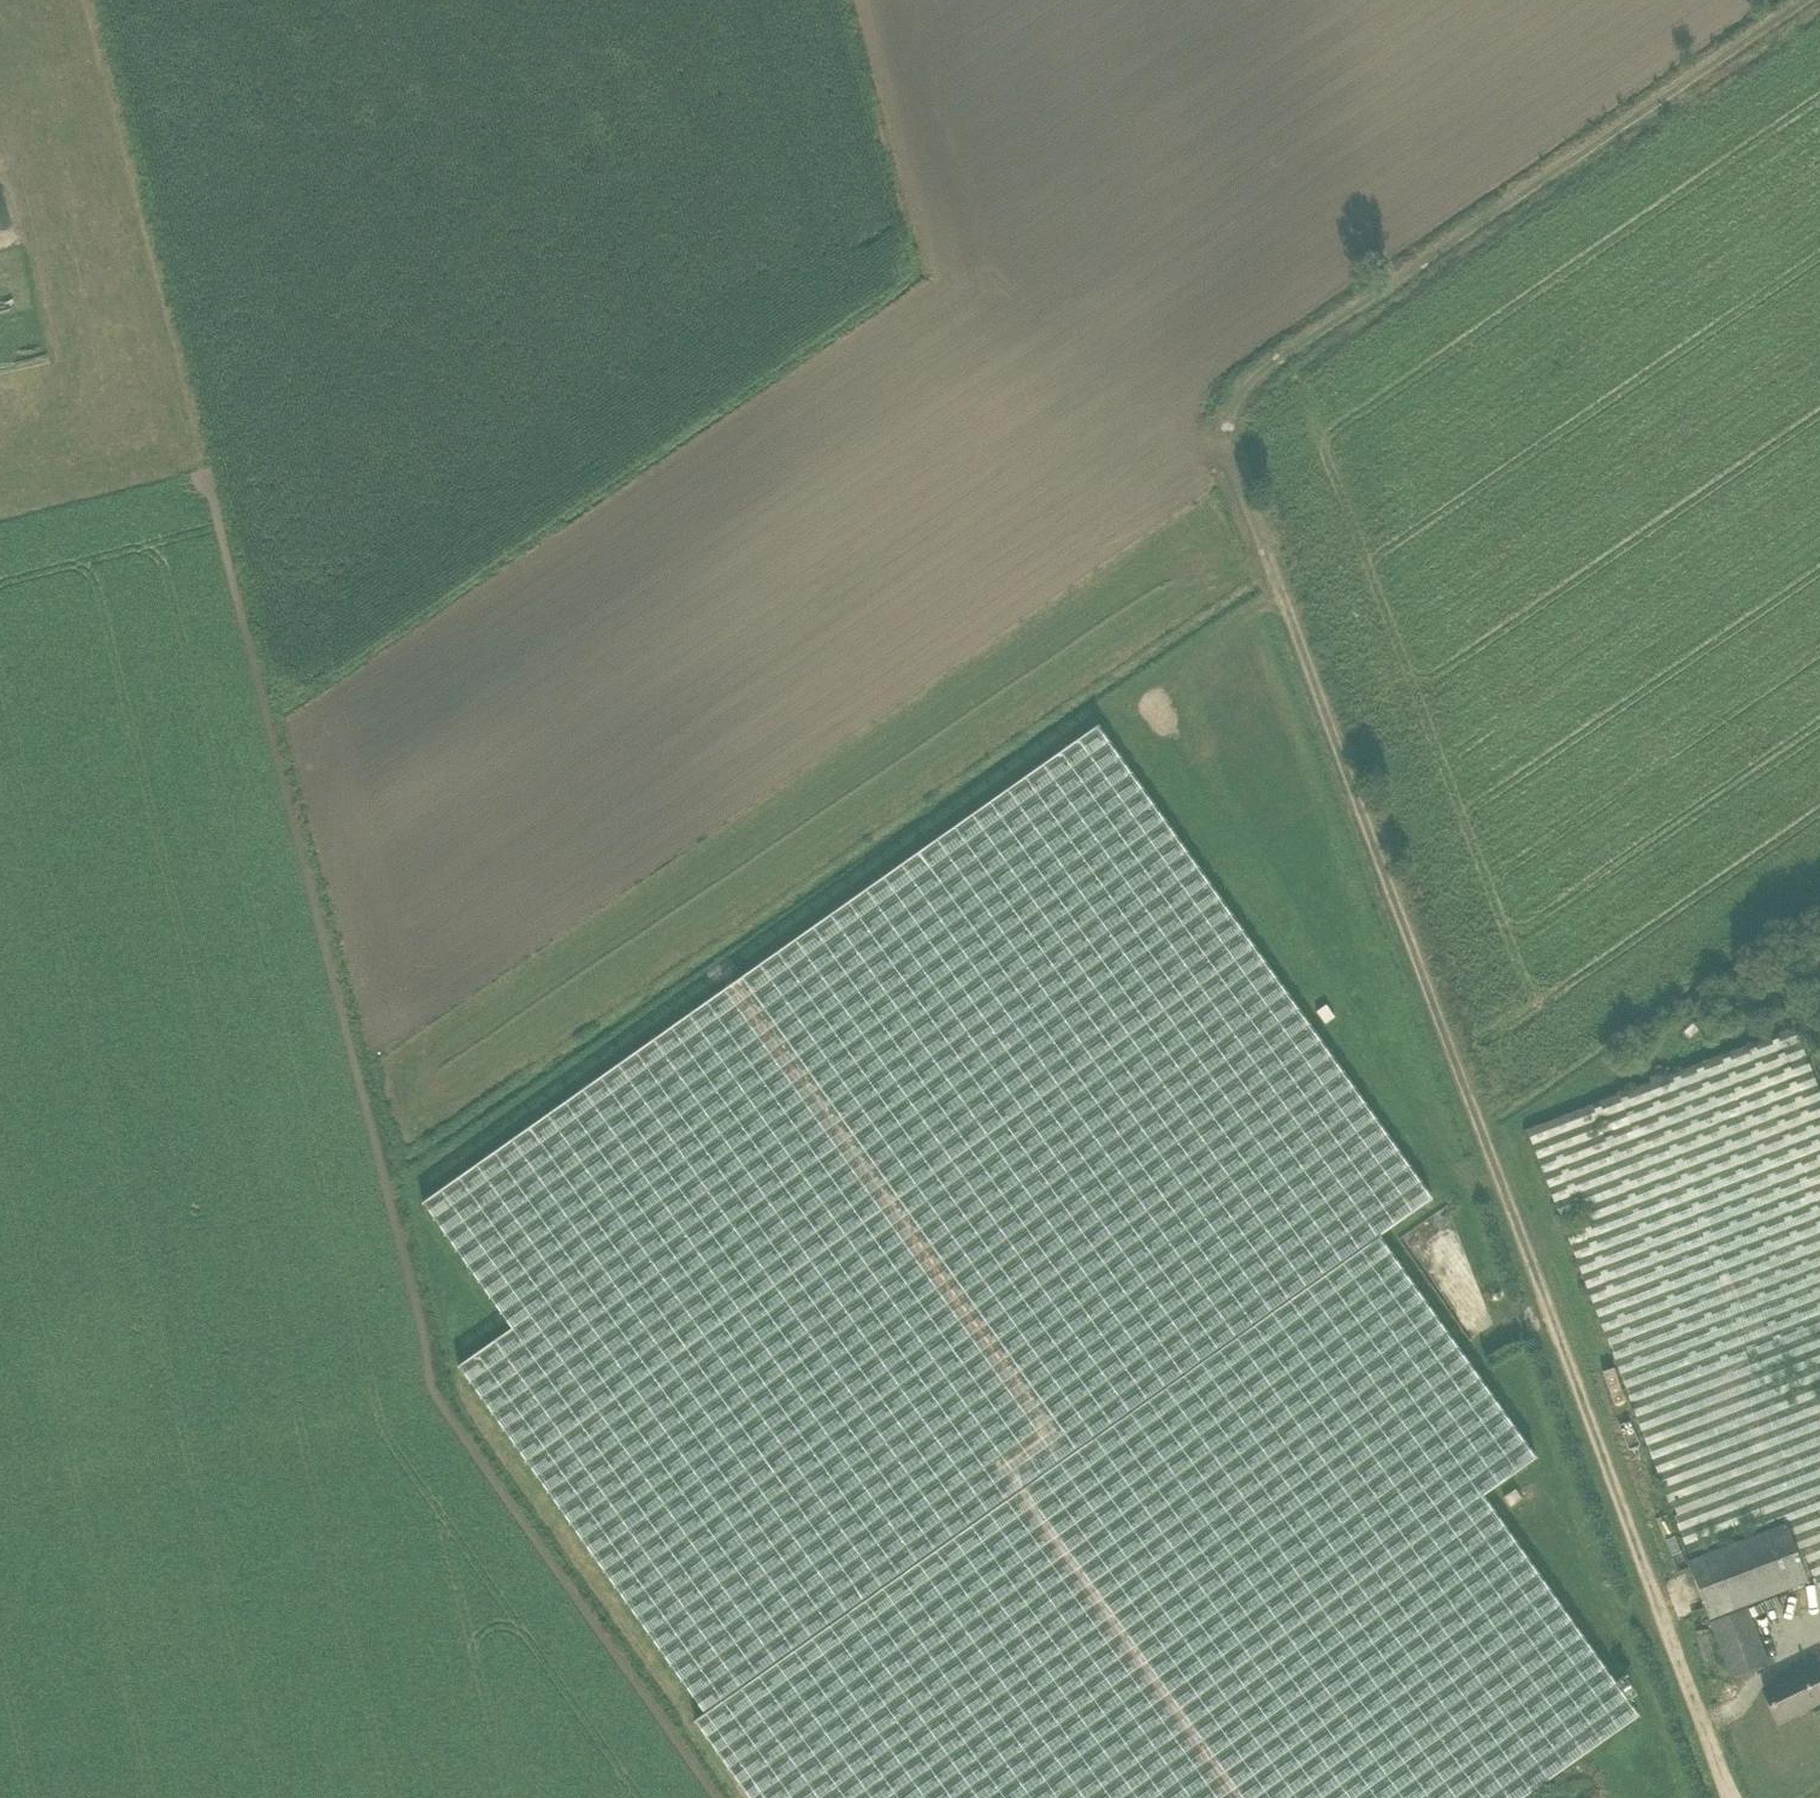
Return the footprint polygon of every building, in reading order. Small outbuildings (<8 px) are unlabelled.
[(695,1720),(750,1797),(1522,1797),(1638,1716),(1483,1495),(1535,1457),(1378,1235),(1431,1197),(1096,724),(422,1201),(511,1327),(458,1364),(704,1713),(695,1720)] [(1795,1028),(1526,1131),(1691,1559),(1786,1524),(1808,1582),(1815,1579),(1819,1591),(1819,1093),(1795,1028)] [(1808,1582),(1786,1524),(1691,1559),(1688,1561),(1710,1620),(1809,1583),(1808,1582)] [(1731,1679),(1769,1664),(1747,1608),(1709,1622),(1731,1679)] [(1819,1702),(1819,1670),(1817,1664),(1764,1689),(1779,1721),(1819,1702)]
